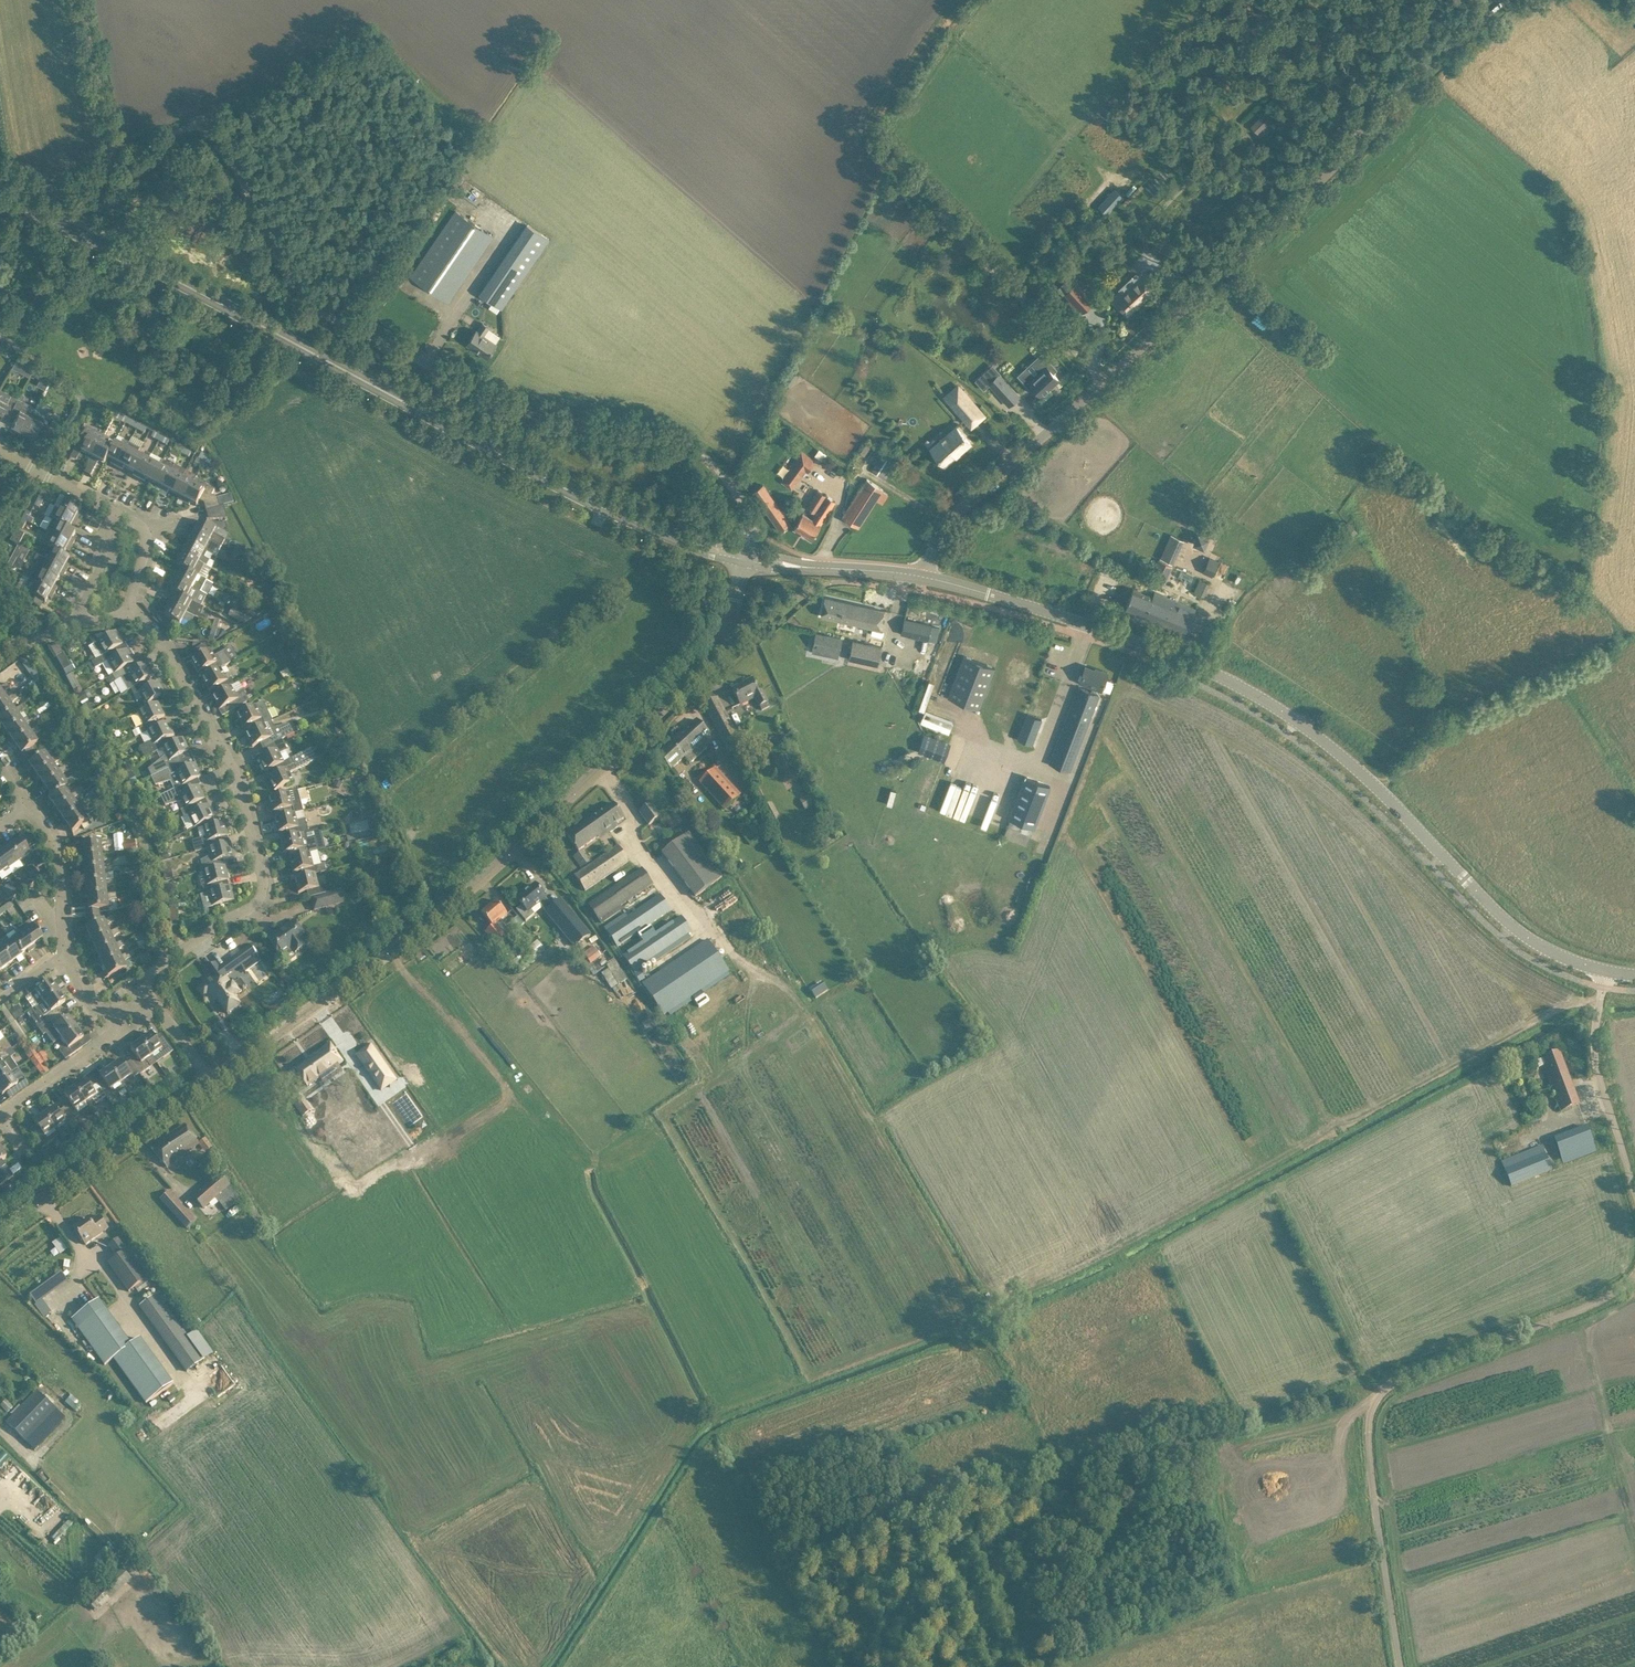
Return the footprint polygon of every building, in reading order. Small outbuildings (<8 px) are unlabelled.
[(1260,117),(1252,125),(1258,131),(1271,119),(1265,112),(1263,114),(1261,112),(1258,115),(1260,117)] [(466,194),(472,185),(460,176),(454,186),(466,194)] [(1115,187),(1097,206),(1107,214),(1124,195),(1115,187)] [(411,276),(448,301),(493,236),(456,211),(411,276)] [(502,308),(549,239),(527,224),(480,293),(502,308)] [(1069,277),(1057,288),(1063,294),(1064,293),(1075,283),(1069,277)] [(1119,291),(1111,299),(1120,308),(1121,308),(1127,314),(1153,290),(1141,277),(1122,295),(1119,291)] [(1082,311),(1092,301),(1075,283),(1064,293),(1070,299),(1066,303),(1072,309),(1077,305),(1082,311)] [(1265,333),(1276,320),(1267,312),(1255,324),(1265,333)] [(500,335),(489,328),(489,327),(483,322),(478,330),(477,329),(473,334),(467,343),(488,358),(494,348),(497,343),(496,341),(500,335)] [(1036,377),(1030,382),(1036,389),(1041,394),(1058,378),(1052,372),(1056,369),(1042,353),(1031,363),(1038,370),(1034,375),(1036,377)] [(28,375),(33,366),(16,357),(11,366),(28,375)] [(988,369),(976,380),(984,389),(989,383),(1002,397),(1012,388),(999,374),(996,371),(993,374),(988,369)] [(972,428),(986,416),(957,383),(943,395),(964,419),(972,428)] [(0,389),(0,416),(1,416),(2,414),(8,417),(18,397),(13,395),(12,397),(5,394),(7,391),(1,388),(0,389)] [(18,397),(8,417),(14,420),(12,423),(18,426),(17,429),(22,432),(35,406),(18,397)] [(35,406),(22,432),(28,435),(30,432),(35,435),(37,432),(43,435),(52,418),(46,415),(47,413),(37,407),(35,406)] [(114,418),(117,413),(109,409),(107,414),(114,418)] [(117,413),(114,418),(115,418),(121,421),(124,417),(117,413)] [(780,423),(771,417),(763,430),(771,435),(780,423)] [(132,421),(130,426),(137,430),(139,425),(132,421)] [(144,434),(146,429),(139,425),(137,430),(144,434)] [(947,434),(931,448),(934,451),(938,456),(945,464),(970,442),(963,434),(956,426),(947,434)] [(88,427),(87,428),(77,446),(83,449),(82,452),(87,455),(86,458),(91,461),(105,436),(88,427)] [(159,441),(161,437),(154,433),(152,438),(159,441)] [(105,436),(91,461),(85,473),(91,476),(99,461),(105,464),(108,458),(112,449),(115,443),(110,440),(111,439),(105,436)] [(166,446),(169,441),(161,437),(159,441),(166,446)] [(127,449),(129,444),(124,441),(121,446),(115,443),(112,449),(108,458),(113,461),(111,464),(117,467),(127,449)] [(127,449),(117,467),(123,470),(124,467),(130,470),(138,455),(140,450),(129,444),(127,449)] [(181,453),(184,448),(176,445),(174,450),(181,453)] [(189,457),(191,452),(184,448),(181,453),(189,457)] [(818,450),(815,455),(822,459),(825,455),(818,450)] [(787,473),(782,480),(787,484),(793,477),(798,480),(806,470),(808,472),(814,463),(812,461),(811,460),(813,458),(804,451),(802,453),(801,453),(791,467),(787,473)] [(139,479),(149,461),(151,456),(145,452),(143,457),(138,455),(130,470),(135,473),(133,476),(139,479)] [(883,452),(872,469),(885,477),(896,461),(883,452)] [(197,458),(195,463),(202,467),(205,462),(197,458)] [(152,482),(160,467),(149,461),(139,479),(145,482),(147,479),(152,482)] [(161,491),(174,466),(163,461),(160,467),(152,482),(157,485),(156,488),(161,491)] [(174,466),(161,491),(167,493),(167,494),(169,491),(174,494),(186,472),(185,472),(174,466)] [(186,472),(174,494),(179,496),(178,499),(184,502),(193,484),(196,479),(197,478),(186,472)] [(883,503),(889,494),(882,490),(883,488),(867,478),(842,516),(858,527),(877,499),(883,503)] [(193,484),(184,502),(189,505),(191,503),(197,506),(199,501),(204,503),(206,511),(217,508),(224,506),(234,503),(231,494),(217,498),(217,497),(212,495),(215,490),(207,486),(207,485),(196,479),(193,484)] [(761,485),(754,491),(780,529),(789,523),(762,485),(761,485)] [(811,539),(835,500),(818,489),(807,507),(815,512),(812,518),(803,512),(793,527),(811,539)] [(43,501),(47,493),(43,491),(39,499),(43,501)] [(39,509),(43,501),(39,499),(34,506),(39,509)] [(61,508),(60,510),(78,520),(82,514),(79,513),(82,507),(67,499),(61,508)] [(209,519),(228,518),(224,506),(206,511),(209,519)] [(49,519),(53,521),(70,529),(72,524),(75,526),(78,521),(78,520),(60,510),(60,511),(55,508),(52,514),(49,519)] [(27,521),(31,514),(26,511),(22,519),(27,521)] [(22,519),(18,526),(23,529),(27,521),(22,519)] [(195,525),(192,530),(222,546),(225,540),(213,534),(216,529),(211,526),(201,520),(198,526),(195,525)] [(52,522),(47,532),(49,533),(50,534),(72,546),(75,540),(73,538),(76,532),(70,529),(53,521),(52,522)] [(1344,541),(1356,531),(1348,521),(1336,531),(1344,541)] [(15,533),(10,541),(15,543),(19,545),(19,546),(25,534),(21,532),(16,530),(15,533)] [(192,531),(189,536),(192,538),(189,543),(207,552),(211,554),(215,548),(220,550),(221,547),(222,546),(192,530),(192,531)] [(1195,532),(1190,542),(1201,547),(1206,537),(1195,532)] [(49,533),(43,545),(44,545),(46,546),(46,545),(64,555),(66,550),(69,551),(72,546),(50,534),(49,533)] [(1160,557),(1173,563),(1183,539),(1171,533),(1160,557)] [(183,547),(180,552),(207,566),(210,561),(204,558),(207,552),(189,543),(188,545),(186,548),(183,547)] [(244,556),(246,547),(236,544),(234,552),(235,553),(242,555),(244,556)] [(46,546),(40,557),(66,571),(69,565),(67,564),(68,561),(70,558),(64,555),(46,545),(46,546)] [(252,560),(255,553),(248,549),(244,557),(252,560)] [(16,561),(20,553),(16,551),(12,558),(16,561)] [(1312,570),(1323,560),(1314,551),(1303,562),(1312,570)] [(177,566),(183,569),(198,577),(205,580),(211,569),(206,567),(207,566),(180,552),(179,556),(177,558),(180,560),(177,566)] [(37,555),(35,560),(38,562),(35,569),(58,580),(60,575),(63,577),(64,574),(66,571),(40,557),(37,555)] [(1210,557),(1203,571),(1212,575),(1218,561),(1210,557)] [(12,568),(16,561),(12,558),(8,566),(12,568)] [(1173,565),(1159,558),(1151,575),(1165,582),(1173,565)] [(265,568),(260,572),(265,579),(267,578),(270,576),(265,568)] [(29,579),(29,580),(55,593),(58,587),(55,586),(55,585),(58,580),(35,569),(29,579)] [(174,578),(174,579),(200,593),(207,596),(213,584),(206,581),(205,580),(198,577),(183,569),(181,572),(180,574),(177,572),(174,578)] [(1199,578),(1193,592),(1202,595),(1208,581),(1199,578)] [(171,591),(177,594),(186,599),(192,602),(195,603),(200,593),(174,579),(172,583),(171,584),(174,585),(171,591)] [(23,592),(21,596),(27,601),(28,601),(40,608),(43,602),(45,603),(49,597),(51,599),(52,598),(55,593),(29,580),(23,592)] [(265,588),(261,595),(270,600),(273,595),(274,593),(265,588)] [(1153,596),(1133,588),(1125,608),(1185,633),(1196,608),(1155,591),(1153,596)] [(171,598),(168,604),(194,617),(206,624),(209,617),(202,615),(202,614),(205,609),(201,607),(200,606),(195,603),(192,602),(186,599),(177,594),(174,599),(171,598)] [(271,608),(278,604),(270,600),(261,595),(259,594),(255,603),(265,608),(267,606),(271,608)] [(879,628),(883,610),(825,596),(821,615),(879,628)] [(168,618),(164,626),(176,632),(180,625),(185,627),(190,626),(191,623),(194,618),(194,617),(168,604),(165,609),(168,611),(167,612),(165,617),(168,618)] [(241,623),(245,617),(233,610),(229,616),(241,623)] [(928,639),(932,624),(904,618),(901,633),(928,639)] [(286,623),(276,626),(278,632),(288,630),(286,623)] [(219,639),(221,630),(217,629),(212,627),(209,640),(214,641),(215,637),(219,639)] [(94,644),(89,647),(96,660),(114,650),(124,644),(116,631),(105,638),(98,642),(94,644)] [(816,633),(813,646),(832,650),(831,655),(837,657),(838,652),(841,638),(816,633)] [(878,665),(882,646),(853,640),(849,658),(878,665)] [(301,648),(294,652),(298,659),(305,655),(301,648)] [(96,660),(92,662),(96,668),(102,665),(109,677),(112,675),(134,663),(131,657),(133,656),(130,650),(129,651),(128,652),(127,650),(117,656),(114,650),(96,660)] [(210,650),(192,660),(199,673),(208,668),(212,673),(212,674),(221,668),(221,669),(225,667),(232,663),(225,651),(225,650),(214,657),(210,650)] [(70,661),(68,662),(63,653),(56,657),(64,671),(67,675),(76,670),(70,661)] [(995,667),(964,655),(948,696),(979,708),(995,667)] [(134,663),(112,675),(116,681),(121,678),(128,690),(131,688),(145,681),(155,675),(147,663),(137,668),(134,663)] [(1079,686),(1050,762),(1070,770),(1100,694),(1099,694),(1101,688),(1102,689),(1105,678),(1108,673),(1100,670),(1099,671),(1085,666),(1081,676),(1080,680),(1093,685),(1091,691),(1079,686)] [(212,673),(202,679),(203,679),(210,691),(217,687),(219,686),(222,692),(235,684),(232,678),(228,681),(221,669),(221,668),(212,674),(212,673)] [(762,691),(759,692),(752,679),(732,689),(741,705),(754,698),(759,708),(760,707),(762,711),(769,707),(767,703),(768,703),(762,691)] [(925,710),(932,680),(926,679),(918,708),(925,710)] [(165,694),(158,681),(148,687),(145,681),(131,688),(135,695),(138,693),(146,705),(165,694)] [(220,693),(213,697),(220,710),(230,704),(233,711),(243,705),(250,701),(247,697),(246,695),(243,689),(239,683),(239,682),(235,684),(222,692),(220,693)] [(0,688),(0,705),(8,699),(4,694),(6,692),(7,690),(10,688),(7,683),(0,688)] [(82,704),(90,699),(86,692),(78,696),(82,704)] [(0,705),(0,722),(15,710),(11,704),(13,703),(14,701),(18,699),(16,695),(15,694),(8,699),(0,705)] [(729,752),(742,745),(717,697),(703,704),(717,730),(729,752)] [(247,710),(237,715),(243,727),(243,728),(253,723),(256,729),(271,721),(272,722),(273,721),(268,710),(264,701),(256,705),(247,710)] [(165,716),(158,703),(138,712),(144,725),(140,727),(144,734),(148,732),(147,732),(158,727),(157,727),(155,721),(165,716)] [(56,704),(50,707),(55,715),(60,711),(56,704)] [(0,722),(1,723),(4,728),(1,730),(4,735),(7,733),(23,721),(19,715),(21,714),(22,712),(26,709),(24,707),(22,705),(15,710),(0,722)] [(915,718),(945,729),(948,723),(952,724),(954,719),(925,708),(923,714),(918,712),(915,718)] [(23,721),(7,733),(9,735),(12,739),(8,741),(12,746),(15,744),(31,732),(27,726),(29,725),(30,723),(33,720),(32,719),(31,716),(30,716),(23,721)] [(256,729),(246,734),(253,747),(260,743),(262,742),(265,748),(266,748),(279,742),(283,740),(287,738),(294,734),(291,727),(284,730),(282,726),(274,728),(272,722),(271,721),(256,729)] [(689,764),(711,745),(705,739),(709,735),(704,729),(696,721),(657,757),(670,771),(683,758),(689,764)] [(153,753),(163,748),(167,746),(164,740),(174,735),(168,722),(157,727),(158,727),(147,732),(148,732),(152,741),(140,747),(145,757),(153,753)] [(340,726),(334,728),(337,734),(343,732),(340,726)] [(31,732),(15,744),(17,747),(19,750),(16,752),(23,762),(34,754),(42,748),(38,743),(39,743),(34,737),(36,736),(37,734),(41,731),(40,731),(37,727),(31,732)] [(133,732),(136,737),(143,734),(140,728),(133,732)] [(344,736),(334,741),(337,748),(348,743),(344,736)] [(917,751),(943,760),(949,745),(923,736),(917,751)] [(151,778),(182,762),(179,756),(190,751),(183,738),(167,746),(163,748),(167,755),(148,771),(151,778)] [(266,755),(259,759),(265,772),(275,767),(284,762),(280,754),(286,751),(288,750),(283,740),(279,742),(266,748),(268,754),(266,755)] [(276,774),(268,778),(275,791),(284,786),(293,782),(289,773),(297,769),(318,759),(312,748),(292,758),(290,759),(284,762),(275,767),(278,773),(276,774)] [(966,755),(959,752),(938,809),(952,814),(963,782),(957,780),(966,755)] [(34,754),(23,762),(30,771),(33,769),(34,770),(37,775),(54,764),(61,759),(58,755),(54,758),(52,758),(50,759),(46,753),(38,759),(34,754)] [(786,783),(800,776),(787,753),(774,761),(786,783)] [(186,784),(186,785),(202,777),(195,763),(185,768),(182,762),(151,778),(155,785),(171,781),(175,789),(181,786),(182,786),(186,784)] [(37,775),(34,778),(37,782),(41,780),(42,782),(45,786),(62,775),(69,770),(66,766),(62,768),(60,769),(58,770),(54,764),(37,775)] [(714,768),(699,782),(725,810),(739,796),(714,768)] [(45,786),(42,789),(45,793),(48,791),(50,794),(53,797),(66,788),(69,786),(76,782),(73,778),(73,777),(70,779),(67,780),(66,781),(62,775),(45,786)] [(1024,775),(1008,816),(1034,826),(1050,785),(1024,775)] [(335,780),(333,786),(339,789),(342,783),(335,780)] [(185,809),(195,804),(205,799),(199,786),(189,791),(186,785),(186,784),(182,786),(181,786),(175,789),(161,796),(165,805),(182,802),(185,808),(185,809)] [(959,818),(991,829),(1003,794),(971,784),(959,818)] [(53,797),(46,802),(49,806),(53,804),(55,808),(57,810),(74,799),(81,794),(84,792),(81,788),(78,790),(74,792),(72,793),(70,794),(66,788),(53,797)] [(280,795),(269,798),(273,812),(283,809),(285,816),(299,812),(299,813),(304,811),(302,804),(298,790),(289,793),(280,795)] [(805,813),(817,808),(812,796),(800,800),(805,813)] [(57,810),(54,812),(57,817),(60,815),(64,820),(65,821),(81,810),(88,805),(87,803),(85,801),(82,803),(79,804),(78,805),(74,799),(57,810)] [(1002,830),(1012,801),(1006,799),(996,827),(1002,830)] [(610,832),(619,826),(617,824),(624,819),(613,803),(567,836),(578,851),(609,830),(610,832)] [(648,826),(661,817),(652,803),(639,812),(648,826)] [(772,825),(781,820),(772,803),(763,808),(772,825)] [(198,810),(195,804),(185,809),(185,808),(181,810),(184,817),(188,815),(195,828),(215,818),(208,805),(198,810)] [(65,821),(61,823),(65,828),(68,825),(73,833),(89,821),(91,820),(96,816),(93,812),(89,814),(87,814),(85,816),(81,810),(65,821)] [(355,811),(353,814),(354,819),(362,817),(360,810),(355,811)] [(285,816),(275,819),(278,833),(289,830),(290,836),(290,837),(306,833),(309,832),(304,811),(299,813),(299,812),(285,816)] [(671,830),(682,823),(675,812),(664,819),(671,830)] [(193,841),(196,852),(209,848),(220,846),(220,845),(218,839),(229,836),(225,822),(203,827),(206,837),(193,841)] [(374,830),(371,831),(372,837),(376,836),(385,834),(383,827),(374,830)] [(288,837),(280,839),(284,853),(289,852),(294,850),(296,857),(314,852),(318,851),(315,839),(308,840),(306,833),(290,837),(290,836),(288,837)] [(696,897),(723,877),(690,833),(662,854),(696,897)] [(29,834),(20,840),(24,846),(33,840),(29,834)] [(20,840),(13,844),(12,842),(7,845),(19,862),(30,854),(24,846),(20,840)] [(79,858),(83,858),(103,855),(102,848),(104,848),(106,846),(111,846),(110,840),(82,844),(83,852),(79,853),(79,858)] [(135,840),(123,842),(125,852),(136,850),(135,840)] [(211,856),(200,860),(204,871),(225,866),(224,859),(234,857),(231,842),(229,843),(220,845),(220,846),(209,848),(211,856)] [(7,845),(3,848),(5,850),(0,854),(0,856),(9,869),(19,862),(7,845)] [(585,891),(629,861),(618,845),(575,875),(585,891)] [(581,868),(589,862),(581,850),(572,856),(581,868)] [(291,858),(290,858),(293,873),(301,871),(304,870),(305,876),(306,877),(315,874),(316,874),(320,873),(326,871),(324,864),(321,865),(318,851),(314,852),(296,857),(291,858)] [(81,871),(85,871),(105,868),(104,861),(106,861),(108,860),(112,859),(111,854),(103,855),(83,858),(84,865),(80,866),(81,871)] [(9,869),(0,856),(0,874),(3,871),(4,873),(9,869)] [(41,856),(35,859),(37,867),(43,865),(41,856)] [(34,882),(41,877),(35,869),(36,869),(32,864),(25,869),(31,878),(31,879),(34,882)] [(207,886),(203,887),(204,894),(209,893),(209,892),(220,890),(220,889),(218,883),(228,880),(229,880),(225,866),(204,871),(207,886)] [(83,884),(86,884),(106,881),(105,874),(107,874),(109,873),(114,872),(113,867),(105,868),(85,871),(86,878),(82,879),(83,884)] [(395,867),(388,869),(390,876),(397,874),(395,867)] [(602,923),(622,909),(620,906),(652,884),(642,868),(589,905),(602,923)] [(165,879),(173,878),(172,869),(164,870),(165,879)] [(303,877),(295,879),(299,893),(307,891),(309,890),(311,897),(329,893),(328,885),(319,887),(316,874),(315,874),(306,877),(305,876),(303,877)] [(754,876),(743,882),(748,890),(758,884),(754,876)] [(26,887),(34,882),(31,879),(24,884),(26,887)] [(84,898),(88,897),(108,894),(107,887),(109,887),(111,886),(115,885),(115,880),(106,881),(86,884),(87,892),(83,892),(84,898)] [(553,906),(535,885),(518,900),(522,905),(517,910),(526,921),(534,914),(531,910),(539,903),(546,912),(575,946),(589,934),(561,900),(553,906)] [(204,894),(200,895),(204,910),(213,907),(213,906),(234,901),(231,886),(229,887),(220,889),(220,890),(209,892),(209,893),(204,894)] [(15,890),(12,887),(8,890),(11,893),(10,893),(13,897),(20,892),(18,888),(15,890)] [(329,893),(311,897),(315,911),(325,908),(327,907),(327,904),(345,900),(343,889),(329,893)] [(6,902),(13,897),(10,893),(3,898),(6,902)] [(87,919),(100,915),(99,909),(109,908),(109,900),(111,900),(113,899),(117,898),(116,893),(108,894),(88,897),(89,905),(85,905),(87,919)] [(617,946),(670,910),(660,895),(628,917),(625,914),(605,928),(617,946)] [(507,927),(501,920),(507,915),(495,900),(481,913),(493,926),(486,932),(498,946),(503,952),(510,946),(505,940),(524,924),(518,917),(507,927)] [(10,903),(4,907),(6,911),(12,907),(13,907),(10,903)] [(171,926),(179,925),(177,909),(169,910),(171,926)] [(90,936),(86,938),(89,943),(92,941),(110,932),(107,926),(109,925),(111,923),(115,922),(112,917),(105,920),(104,920),(103,921),(100,915),(87,919),(90,927),(86,928),(90,936)] [(681,916),(624,956),(636,973),(634,974),(639,982),(645,978),(640,972),(691,937),(690,934),(692,933),(681,916)] [(294,953),(306,945),(303,940),(307,938),(294,921),(268,939),(280,956),(291,949),(294,953)] [(23,925),(18,929),(21,933),(29,943),(31,947),(32,946),(34,948),(37,946),(36,944),(42,939),(32,925),(26,929),(23,925)] [(642,941),(654,932),(651,927),(638,935),(642,941)] [(16,936),(11,940),(12,941),(21,954),(27,950),(28,952),(32,950),(30,948),(31,947),(29,943),(21,933),(18,929),(14,932),(16,936)] [(96,948),(92,950),(94,955),(98,953),(116,944),(113,938),(115,937),(116,935),(120,934),(118,929),(110,932),(92,941),(96,948)] [(11,962),(22,955),(11,940),(6,943),(7,944),(1,948),(11,962)] [(707,940),(643,984),(664,1015),(668,1012),(670,1016),(694,1000),(699,1007),(709,1000),(706,996),(705,997),(703,994),(730,975),(728,972),(728,971),(707,940)] [(101,960),(97,962),(100,967),(103,965),(121,956),(118,950),(120,949),(122,947),(126,946),(123,941),(116,944),(98,953),(101,960)] [(250,946),(232,959),(239,968),(241,966),(246,973),(251,969),(260,963),(261,962),(250,946)] [(584,955),(576,960),(583,969),(590,964),(601,957),(594,946),(583,954),(584,955)] [(1,948),(0,949),(0,968),(1,970),(11,962),(1,948)] [(107,972),(103,974),(105,979),(127,969),(124,962),(126,961),(127,959),(131,958),(135,956),(133,951),(129,953),(121,956),(103,965),(107,972)] [(621,989),(618,985),(627,980),(616,960),(607,966),(609,969),(602,973),(611,989),(612,988),(615,993),(621,989)] [(208,982),(198,989),(204,997),(208,994),(211,1000),(215,997),(218,1000),(228,1014),(240,1006),(234,998),(240,994),(239,994),(247,988),(241,980),(233,985),(232,986),(230,984),(227,978),(225,977),(226,977),(233,971),(227,963),(220,968),(219,968),(215,962),(206,969),(213,978),(211,980),(208,982)] [(45,984),(41,978),(25,990),(36,1006),(60,990),(57,985),(55,987),(50,981),(45,984)] [(816,999),(828,991),(822,982),(810,990),(816,999)] [(31,1010),(27,1013),(35,1024),(39,1029),(47,1023),(59,1015),(55,1009),(65,1002),(60,995),(63,994),(60,990),(37,1006),(33,1009),(31,1010)] [(15,1020),(24,1014),(18,1005),(9,1012),(15,1020)] [(63,1020),(59,1015),(47,1023),(39,1029),(43,1035),(46,1033),(53,1043),(61,1038),(77,1026),(74,1022),(72,1024),(68,1017),(63,1020)] [(650,1018),(641,1024),(647,1033),(656,1027),(650,1018)] [(279,1070),(333,1041),(325,1025),(271,1055),(279,1070)] [(65,1059),(82,1047),(78,1042),(83,1038),(78,1032),(80,1030),(77,1026),(61,1038),(65,1045),(60,1049),(59,1052),(61,1054),(65,1059)] [(6,1052),(6,1053),(11,1049),(12,1048),(11,1048),(5,1038),(4,1039),(0,1033),(0,1056),(6,1052)] [(16,1033),(10,1037),(15,1045),(21,1041),(16,1033)] [(155,1038),(152,1034),(146,1038),(144,1036),(140,1039),(152,1056),(156,1061),(162,1057),(163,1058),(173,1051),(161,1034),(155,1038)] [(141,1075),(151,1068),(146,1061),(152,1056),(140,1039),(136,1042),(137,1044),(131,1049),(137,1057),(131,1061),(140,1074),(140,1073),(141,1075)] [(308,1060),(295,1070),(307,1087),(320,1078),(324,1084),(325,1084),(332,1079),(339,1074),(340,1074),(340,1073),(339,1073),(336,1068),(339,1065),(343,1063),(336,1053),(337,1052),(330,1044),(322,1050),(323,1051),(317,1055),(316,1054),(310,1058),(310,1059),(308,1060)] [(375,1059),(366,1065),(372,1073),(370,1075),(381,1091),(398,1079),(373,1044),(367,1048),(368,1048),(375,1059)] [(37,1046),(33,1049),(37,1055),(43,1050),(41,1047),(37,1046)] [(351,1047),(341,1055),(349,1066),(359,1058),(351,1047)] [(43,1050),(37,1055),(41,1061),(46,1058),(47,1056),(43,1050)] [(10,1074),(17,1068),(10,1058),(9,1058),(6,1053),(6,1052),(0,1056),(0,1081),(10,1074)] [(1578,1104),(1559,1052),(1541,1059),(1536,1061),(1539,1067),(1544,1065),(1561,1111),(1578,1104)] [(37,1055),(30,1059),(30,1060),(36,1068),(43,1063),(41,1061),(37,1055)] [(114,1063),(109,1066),(122,1083),(126,1089),(134,1083),(134,1078),(140,1074),(131,1061),(125,1065),(122,1060),(115,1065),(114,1063)] [(126,1089),(122,1083),(109,1066),(105,1069),(107,1071),(100,1076),(104,1080),(98,1084),(107,1097),(111,1103),(115,1100),(111,1094),(112,1093),(113,1094),(119,1094),(126,1089)] [(683,1082),(690,1077),(687,1072),(679,1076),(683,1082)] [(173,1073),(168,1076),(172,1082),(177,1079),(173,1073)] [(10,1074),(0,1081),(0,1093),(2,1095),(6,1092),(10,1098),(23,1089),(29,1085),(27,1082),(27,1080),(24,1078),(21,1077),(19,1077),(17,1078),(14,1080),(10,1074)] [(92,1088),(86,1080),(80,1085),(78,1082),(74,1085),(86,1102),(92,1098),(96,1104),(107,1097),(98,1084),(92,1088)] [(74,1120),(80,1116),(75,1109),(86,1102),(74,1085),(70,1088),(71,1091),(65,1095),(71,1103),(65,1107),(74,1120)] [(59,1112),(56,1107),(49,1112),(48,1109),(44,1112),(60,1135),(67,1130),(68,1125),(74,1120),(65,1107),(59,1112)] [(44,1112),(39,1115),(41,1118),(34,1122),(37,1125),(30,1130),(43,1147),(60,1135),(56,1130),(44,1112)] [(358,1120),(334,1135),(350,1161),(374,1145),(358,1120)] [(106,1122),(102,1125),(106,1132),(111,1128),(106,1122)] [(101,1124),(95,1128),(101,1136),(106,1132),(102,1125),(101,1124)] [(185,1125),(151,1148),(167,1168),(199,1144),(185,1125)] [(1563,1164),(1596,1152),(1586,1126),(1554,1139),(1563,1164)] [(76,1141),(69,1146),(75,1155),(82,1150),(76,1141)] [(390,1144),(360,1165),(366,1173),(396,1152),(390,1144)] [(0,1146),(0,1186),(13,1177),(12,1176),(8,1171),(8,1170),(1,1161),(6,1158),(3,1154),(1,1151),(3,1150),(0,1145),(0,1146)] [(1512,1186),(1551,1170),(1541,1146),(1502,1163),(1512,1186)] [(68,1149),(62,1153),(66,1160),(73,1155),(68,1149)] [(56,1157),(49,1161),(54,1168),(60,1163),(56,1157)] [(219,1175),(194,1197),(204,1208),(216,1197),(219,1202),(227,1212),(241,1199),(229,1186),(219,1175)] [(181,1206),(173,1213),(187,1229),(195,1221),(181,1206)] [(80,1236),(79,1237),(81,1241),(82,1240),(86,1245),(108,1229),(99,1216),(91,1222),(88,1219),(74,1229),(80,1236)] [(129,1292),(147,1279),(117,1239),(109,1246),(117,1257),(108,1263),(129,1292)] [(144,1272),(150,1267),(144,1258),(137,1262),(144,1272)] [(35,1303),(66,1280),(60,1271),(29,1294),(35,1303)] [(187,1372),(205,1360),(157,1294),(139,1306),(187,1372)] [(99,1300),(72,1319),(79,1329),(105,1364),(114,1357),(147,1403),(172,1385),(139,1339),(131,1346),(121,1332),(99,1300)] [(25,1441),(56,1409),(37,1391),(6,1423),(25,1441)] [(13,1407),(6,1399),(0,1405),(7,1412),(13,1407)] [(0,1450),(0,1467),(9,1457),(1,1450),(0,1450)] [(97,1612),(132,1578),(121,1567),(86,1601),(97,1612)] [(146,1567),(141,1572),(146,1577),(150,1573),(151,1572),(146,1567)]
